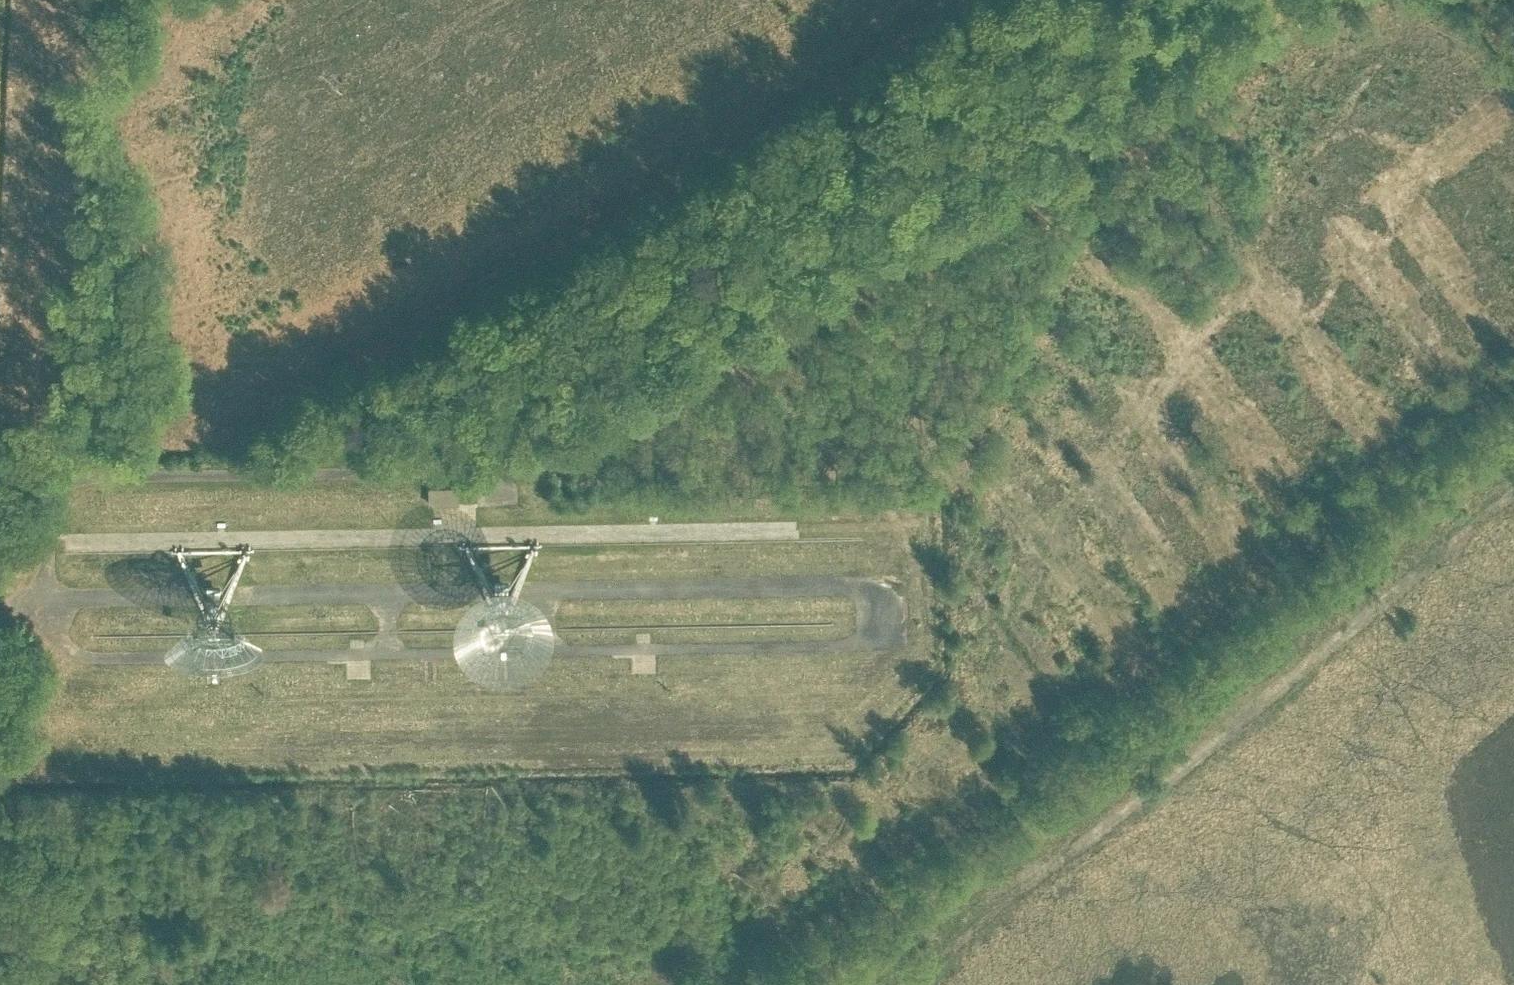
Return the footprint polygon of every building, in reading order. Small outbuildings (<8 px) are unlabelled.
[(428,485),(429,503),(458,502),(458,484),(428,485)]
